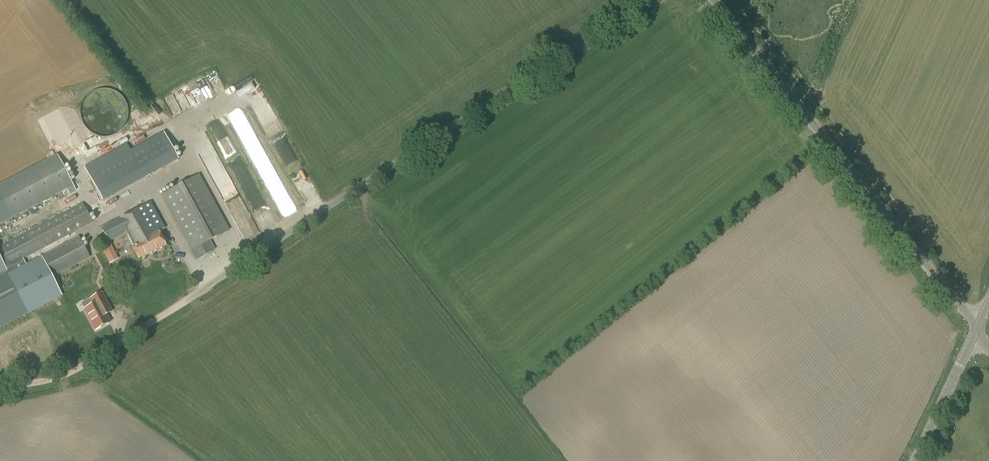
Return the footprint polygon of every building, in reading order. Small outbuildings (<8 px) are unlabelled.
[(169,102),(175,115),(216,96),(207,77),(199,81),(198,79),(182,86),(190,103),(181,108),(177,99),(169,102)] [(228,129),(234,134),(239,128),(232,123),(228,129)] [(166,131),(89,167),(102,195),(149,173),(149,171),(178,157),(166,131)] [(260,137),(248,140),(250,151),(263,147),(260,137)] [(208,160),(217,154),(209,141),(200,148),(208,160)] [(77,191),(57,154),(0,184),(0,224),(67,189),(70,195),(77,191)] [(262,164),(282,217),(297,212),(276,158),(262,164)] [(213,172),(222,169),(219,159),(209,163),(213,172)] [(228,170),(216,175),(237,220),(249,215),(228,170)] [(191,251),(230,230),(199,174),(161,196),(191,251)] [(92,206),(98,217),(105,213),(99,202),(92,206)] [(165,246),(158,232),(165,228),(150,202),(101,228),(109,242),(127,233),(133,247),(132,247),(138,259),(165,246)] [(16,263),(93,222),(83,203),(1,247),(11,266),(16,263)] [(244,226),(250,239),(261,233),(255,221),(244,226)] [(90,257),(79,236),(19,268),(16,263),(11,266),(6,268),(0,256),(0,327),(28,312),(28,313),(62,295),(53,277),(90,258),(90,257)] [(176,254),(183,251),(179,243),(173,246),(176,254)] [(109,264),(118,259),(111,245),(102,250),(109,264)] [(87,304),(87,327),(103,327),(103,318),(110,318),(110,297),(98,297),(98,304),(87,304)]
